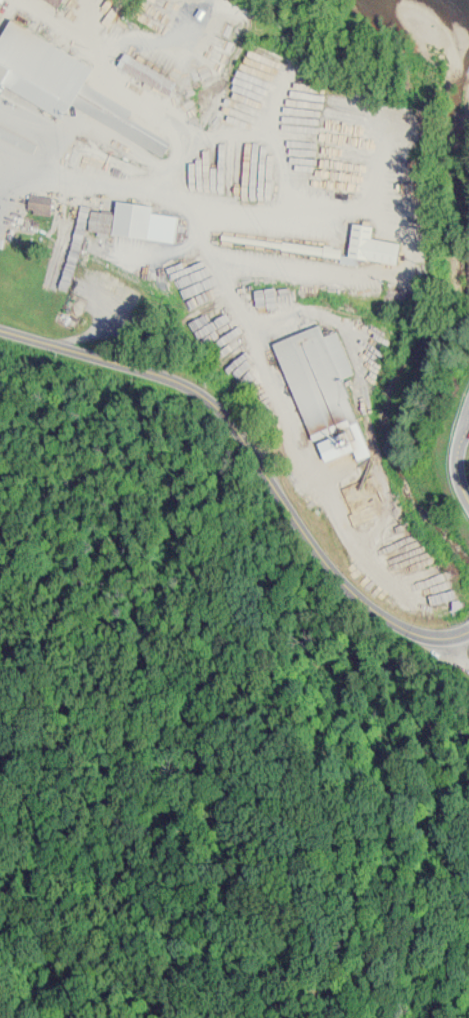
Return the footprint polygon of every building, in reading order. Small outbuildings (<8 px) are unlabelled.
[(123,20),(112,14),(100,34),(111,40),(123,20)] [(114,65),(167,92),(174,78),(120,52),(114,65)] [(117,124),(127,103),(47,65),(37,85),(117,124)] [(140,236),(143,217),(98,211),(96,230),(140,236)] [(358,257),(394,263),(397,240),(368,236),(370,224),(349,221),(344,260),(357,262),(358,257)] [(338,247),(310,244),(309,252),(337,255),(338,247)] [(358,432),(340,377),(351,373),(337,329),(322,334),(318,324),(274,338),(313,457),(334,450),(331,441),(358,432)]
